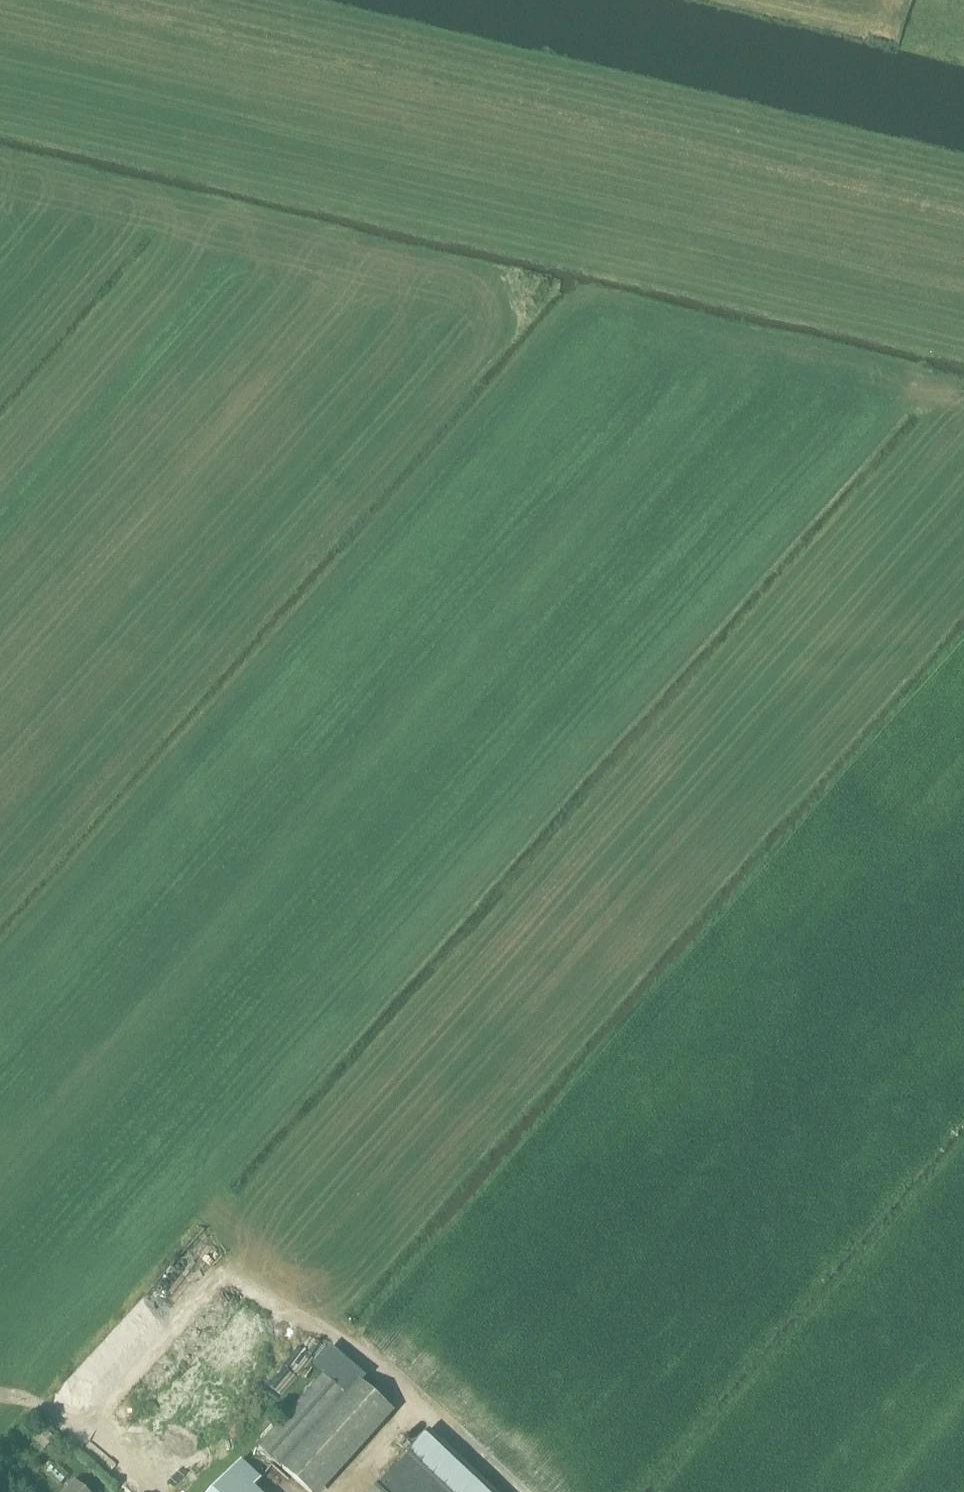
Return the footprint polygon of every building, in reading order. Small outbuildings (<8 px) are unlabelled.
[(323,1376),(258,1447),(283,1470),(348,1398),(346,1396),(323,1376)] [(283,1470),(308,1491),(318,1491),(392,1409),(362,1383),(348,1398),(283,1470)] [(408,1454),(373,1491),(494,1491),(429,1431),(408,1454)] [(213,1491),(259,1491),(253,1487),(261,1479),(241,1461),(213,1491)] [(75,1483),(66,1491),(85,1491),(75,1483)]
